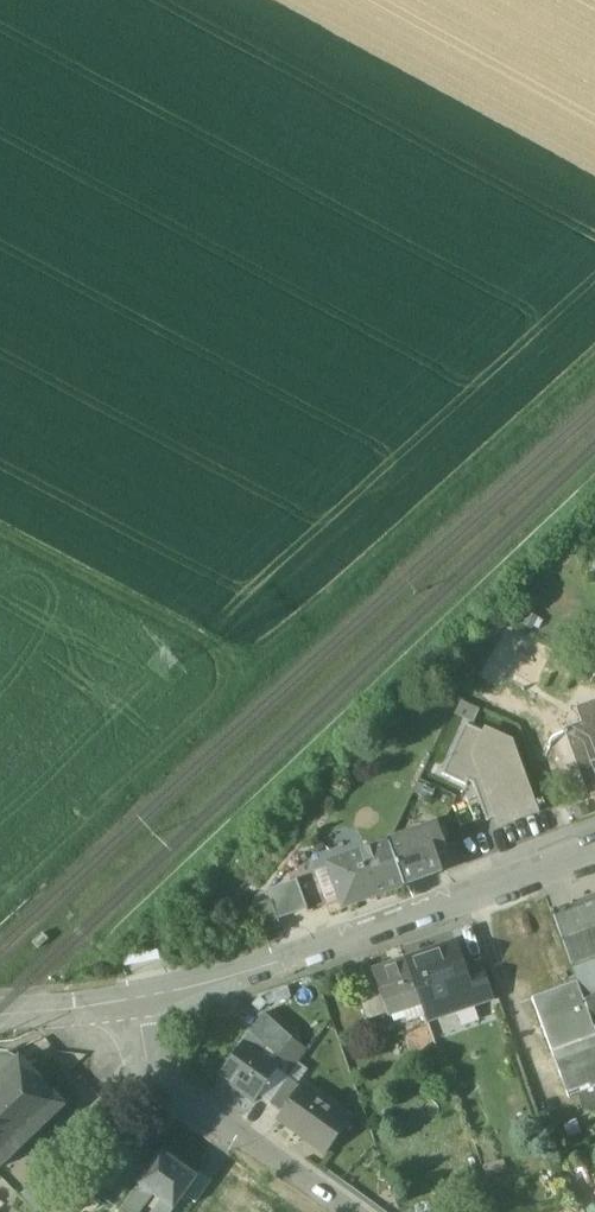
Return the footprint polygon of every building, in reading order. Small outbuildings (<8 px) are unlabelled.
[(462,700),(457,714),(477,721),(482,707),(462,700)] [(576,707),(583,723),(564,728),(589,797),(594,795),(594,700),(576,707)] [(502,823),(533,812),(510,745),(466,726),(444,776),(466,787),(474,784),(483,811),(496,806),(502,823)] [(438,827),(389,845),(404,887),(442,873),(435,852),(446,848),(438,827)] [(389,844),(329,866),(344,908),(404,887),(389,845),(389,844)] [(298,880),(268,890),(272,901),(279,920),(308,909),(298,880)] [(552,912),(578,983),(594,1030),(594,896),(552,912)] [(272,901),(256,906),(266,933),(282,927),(279,920),(272,901)] [(457,943),(406,960),(419,997),(421,1003),(449,993),(453,1005),(491,992),(483,969),(482,970),(481,967),(469,971),(469,974),(468,975),(457,943)] [(406,960),(373,971),(386,1008),(419,997),(406,960)] [(386,1008),(373,971),(353,977),(368,1021),(388,1014),(386,1008)] [(533,1000),(553,1052),(594,1037),(594,1030),(578,983),(533,1000)] [(293,1039),(265,1014),(251,1033),(266,1047),(278,1057),(293,1039)] [(266,1047),(251,1033),(243,1045),(259,1056),(266,1047)] [(553,1052),(569,1098),(594,1089),(594,1037),(553,1052)] [(259,1056),(243,1045),(223,1072),(235,1080),(232,1085),(255,1102),(278,1070),(259,1056)] [(63,1107),(20,1061),(19,1062),(14,1057),(8,1055),(2,1055),(0,1055),(0,1166),(63,1107)] [(299,1065),(289,1079),(296,1084),(307,1070),(299,1065)] [(296,1084),(289,1079),(270,1104),(282,1113),(300,1087),(296,1084)] [(322,1100),(302,1086),(282,1113),(278,1118),(307,1139),(311,1134),(331,1149),(345,1129),(317,1108),(322,1100)] [(177,1159),(169,1153),(163,1154),(162,1153),(139,1186),(153,1196),(160,1201),(174,1211),(185,1196),(197,1178),(178,1165),(177,1159)] [(197,1178),(185,1196),(196,1204),(212,1181),(201,1173),(197,1178)] [(27,1199),(39,1211),(40,1211),(67,1188),(55,1175),(27,1199)] [(121,1210),(124,1211),(141,1211),(153,1196),(139,1186),(121,1210)] [(153,1211),(173,1211),(174,1211),(160,1201),(153,1211)]
